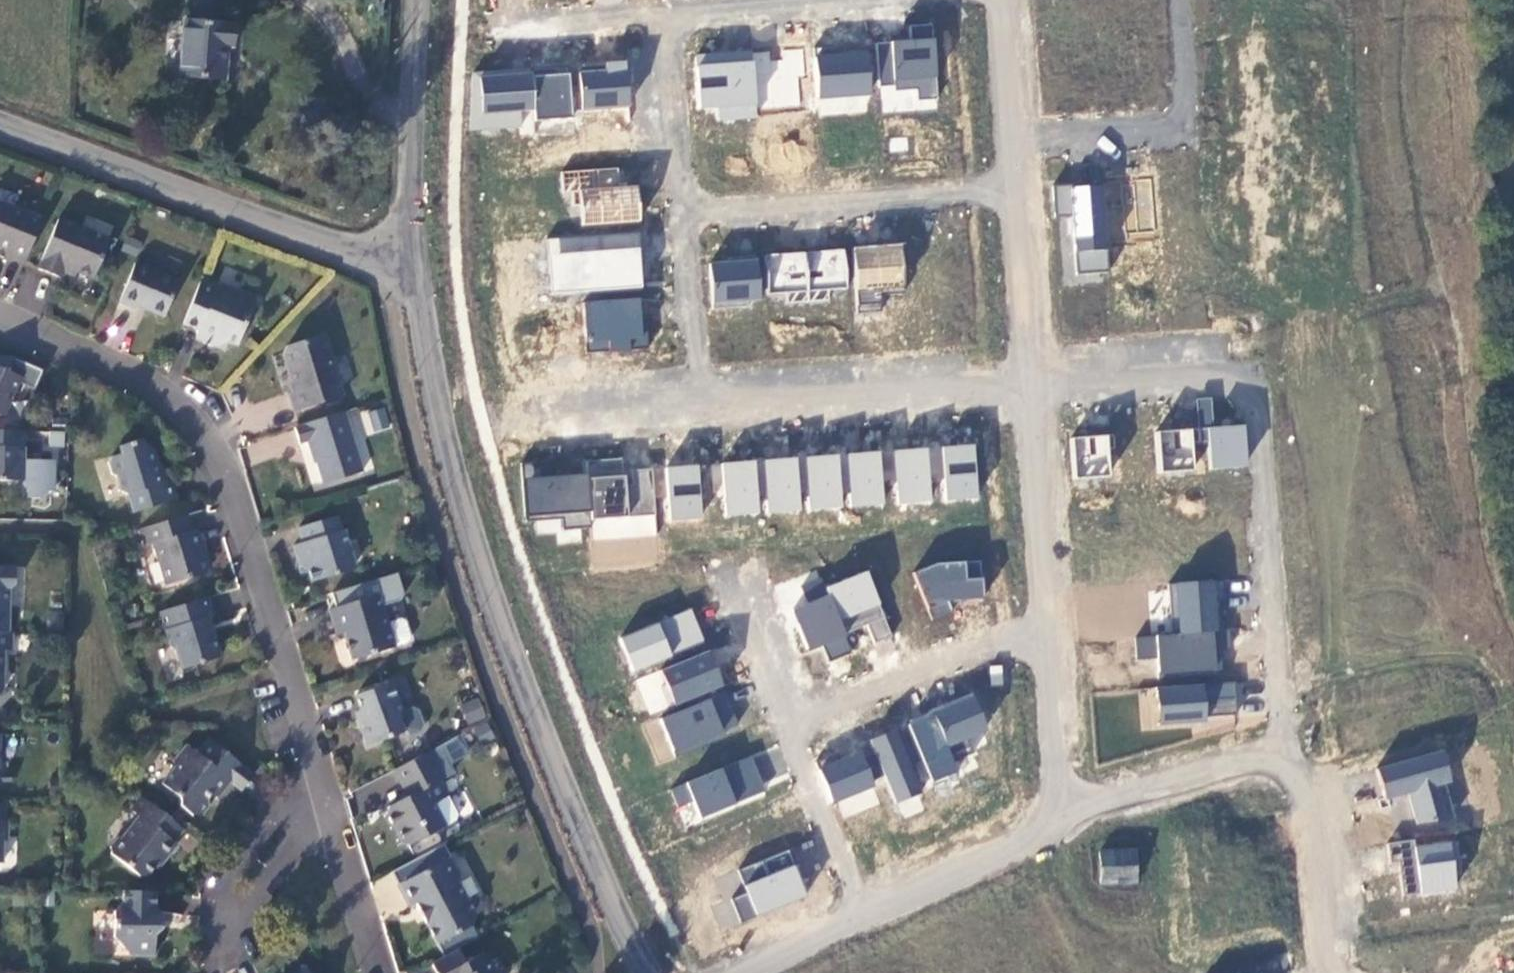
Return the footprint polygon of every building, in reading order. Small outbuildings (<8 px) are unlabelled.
[(234,25),(185,22),(181,78),(222,81),(224,48),(232,49),(234,25)] [(876,41),(880,112),(939,109),(934,23),(907,25),(908,40),(876,41)] [(756,110),(803,106),(799,47),(775,49),(775,48),(696,53),(699,109),(718,107),(719,120),(757,117),(756,110)] [(867,115),(873,53),(820,48),(815,110),(867,115)] [(580,107),(630,107),(630,65),(581,64),(580,107)] [(470,71),(470,130),(533,130),(533,118),(572,118),(572,71),(470,71)] [(565,171),(570,227),(642,220),(638,183),(621,185),(619,166),(565,171)] [(1054,187),(1057,216),(1071,214),(1077,273),(1112,269),(1103,182),(1054,187)] [(22,263),(38,222),(0,207),(0,260),(4,261),(6,256),(22,263)] [(63,269),(90,280),(106,241),(55,221),(35,271),(58,281),(63,269)] [(546,238),(551,294),(644,287),(639,231),(546,238)] [(904,245),(856,244),(855,310),(881,310),(882,289),(903,289),(904,245)] [(711,302),(848,296),(846,251),(709,256),(711,302)] [(133,308),(161,318),(175,282),(132,265),(116,304),(132,310),(133,308)] [(213,290),(197,283),(180,325),(195,332),(195,333),(197,337),(199,340),(201,342),(205,344),(208,345),(212,346),(215,345),(219,344),(222,342),(223,342),(234,346),(248,312),(254,314),(257,312),(262,301),(260,297),(237,288),(229,295),(227,290),(215,285),(213,290)] [(585,298),(585,349),(644,350),(644,299),(585,298)] [(291,413),(338,399),(319,337),(284,348),(280,354),(292,393),(285,395),(291,413)] [(2,418),(18,380),(0,372),(0,418),(2,418)] [(1208,468),(1248,466),(1246,424),(1212,425),(1211,397),(1198,398),(1199,433),(1207,433),(1208,468)] [(320,486),(359,473),(340,413),(265,435),(291,429),(297,446),(307,443),(320,486)] [(1157,472),(1197,468),(1192,427),(1152,431),(1157,472)] [(19,483),(20,462),(21,434),(0,433),(0,483),(19,483)] [(62,434),(46,434),(46,447),(61,447),(62,434)] [(1068,436),(1070,478),(1112,476),(1110,434),(1068,436)] [(159,484),(150,451),(136,441),(116,448),(118,455),(107,459),(104,464),(108,476),(114,479),(119,494),(124,497),(129,514),(173,501),(167,482),(159,484)] [(937,503),(979,500),(975,444),(894,449),(898,505),(937,503)] [(884,452),(850,451),(849,507),(883,508),(884,452)] [(809,511),(844,508),(840,453),(805,456),(809,511)] [(764,513),(801,511),(797,456),(721,461),(725,516),(764,513)] [(657,563),(652,467),(623,468),(623,457),(578,459),(579,474),(525,476),(528,527),(588,524),(590,567),(657,563)] [(50,463),(20,462),(19,483),(18,500),(37,501),(45,494),(50,494),(50,463)] [(671,520),(704,517),(698,463),(664,467),(671,520)] [(165,586),(203,575),(196,551),(198,550),(193,532),(189,533),(184,517),(137,531),(142,548),(152,545),(165,586)] [(297,568),(306,573),(309,583),(350,571),(343,549),(346,544),(342,532),(338,533),(333,518),(295,529),(300,545),(291,548),(297,568)] [(950,600),(985,597),(981,560),(918,566),(924,619),(952,617),(950,600)] [(6,635),(7,591),(12,586),(12,569),(0,569),(0,635),(6,635)] [(793,607),(808,650),(823,645),(828,660),(861,649),(860,647),(891,637),(869,571),(806,592),(809,602),(793,607)] [(1173,633),(1134,635),(1135,659),(1158,658),(1159,674),(1220,671),(1216,579),(1171,581),(1173,633)] [(377,596),(326,611),(334,637),(341,635),(350,661),(393,649),(392,647),(406,644),(408,639),(403,623),(399,620),(385,625),(377,596)] [(210,620),(203,600),(157,614),(168,649),(175,651),(180,670),(217,659),(206,622),(210,620)] [(694,611),(619,633),(629,668),(705,646),(694,611)] [(1,692),(0,653),(9,653),(8,635),(6,635),(0,635),(0,693),(1,692)] [(635,677),(647,713),(725,687),(713,651),(635,677)] [(1238,684),(1159,682),(1158,718),(1237,719),(1238,684)] [(388,684),(354,697),(362,718),(356,720),(366,747),(401,733),(408,736),(418,732),(421,725),(416,711),(410,708),(399,713),(388,684)] [(952,746),(990,733),(976,693),(908,716),(931,782),(960,772),(952,746)] [(740,733),(730,695),(662,711),(671,749),(740,733)] [(478,697),(459,704),(467,725),(486,718),(478,697)] [(890,803),(919,796),(902,728),(873,735),(890,803)] [(240,768),(206,742),(195,756),(183,747),(171,763),(172,770),(159,785),(177,799),(178,808),(190,817),(199,816),(206,808),(205,800),(209,795),(215,800),(228,783),(240,768)] [(859,746),(820,762),(842,819),(882,804),(859,746)] [(442,779),(428,752),(378,778),(392,805),(386,808),(384,815),(399,845),(406,847),(457,820),(437,782),(442,779)] [(1409,795),(1414,825),(1456,819),(1446,752),(1379,763),(1384,799),(1409,795)] [(751,753),(669,790),(685,826),(767,790),(751,753)] [(252,777),(240,768),(228,783),(239,792),(252,777)] [(9,791),(9,770),(0,770),(0,790),(9,791)] [(172,844),(181,831),(138,797),(128,811),(138,819),(123,838),(111,841),(109,849),(109,856),(138,879),(145,878),(160,858),(163,860),(174,846),(172,844)] [(1454,839),(1394,843),(1397,896),(1457,892),(1454,839)] [(746,893),(733,897),(740,918),(807,899),(792,850),(738,866),(746,893)] [(1135,850),(1098,852),(1100,885),(1137,884),(1135,850)] [(407,908),(414,904),(434,944),(473,925),(473,916),(456,882),(458,876),(448,858),(395,886),(407,908)] [(738,871),(716,877),(722,898),(744,892),(738,871)] [(151,959),(152,938),(161,933),(152,930),(153,920),(162,916),(157,914),(153,914),(153,893),(120,893),(120,905),(111,913),(111,939),(122,951),(129,951),(129,958),(151,959)] [(730,898),(711,905),(720,930),(739,923),(730,898)] [(456,950),(430,964),(434,972),(493,972),(483,953),(463,963),(456,950)]
